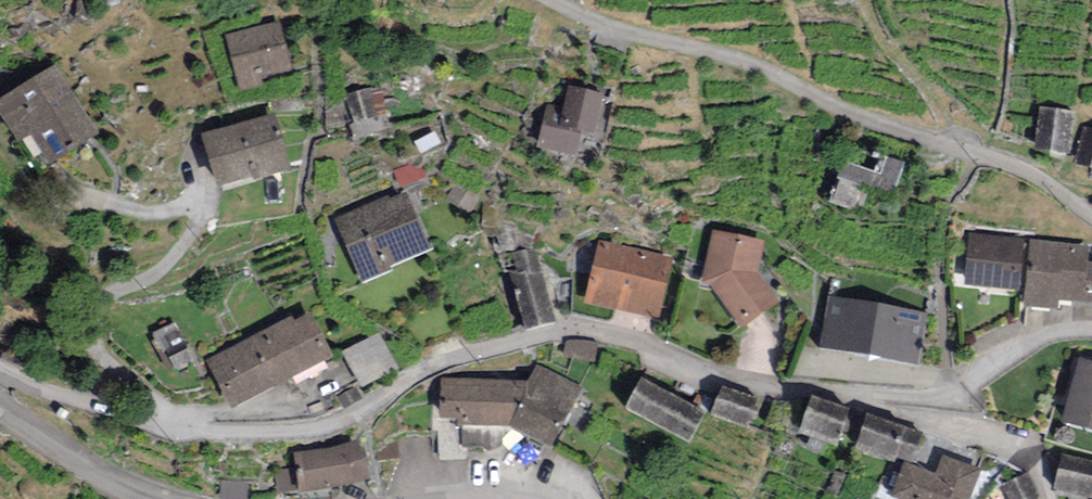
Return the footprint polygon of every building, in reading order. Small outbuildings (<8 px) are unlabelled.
[(278,28),(228,41),(239,81),(288,68),(278,28)] [(87,134),(51,74),(2,102),(20,133),(28,128),(46,158),(87,134)] [(370,89),(346,96),(354,123),(349,125),(354,142),(393,130),(388,114),(378,117),(370,89)] [(600,99),(567,94),(560,135),(547,133),(544,154),(576,159),(580,136),(593,138),(600,99)] [(1039,109),(1035,150),(1071,154),(1075,112),(1039,109)] [(273,122),(205,141),(219,188),(286,169),(273,122)] [(1076,164),(1091,166),(1091,130),(1080,129),(1076,164)] [(905,164),(885,157),(879,173),(843,161),(838,176),(895,195),(905,164)] [(404,200),(337,227),(359,281),(426,255),(404,200)] [(765,240),(712,229),(701,282),(711,284),(740,329),(780,305),(757,273),(765,240)] [(1029,239),(968,233),(963,284),(1024,290),(1029,239)] [(1029,239),(1024,290),(1023,307),(1057,310),(1058,300),(1091,303),(1091,264),(1087,263),(1089,245),(1029,239)] [(599,249),(586,306),(653,322),(667,264),(599,249)] [(514,286),(523,328),(548,323),(533,256),(514,260),(520,284),(514,286)] [(927,312),(828,296),(819,349),(918,365),(927,312)] [(209,365),(231,410),(329,362),(310,323),(292,331),(289,326),(209,365)] [(1062,422),(1091,430),(1091,361),(1079,358),(1062,422)] [(442,427),(507,429),(551,451),(580,393),(536,371),(528,388),(443,385),(442,427)] [(642,376),(624,408),(688,443),(705,412),(642,376)] [(722,385),(710,413),(746,428),(758,400),(722,385)] [(813,395),(799,432),(836,446),(851,410),(813,395)] [(922,432),(867,412),(854,448),(895,463),(897,457),(910,462),(922,432)] [(294,465),(301,498),(368,485),(361,451),(294,465)] [(1062,453),(1052,489),(1091,498),(1091,461),(1062,453)] [(942,455),(935,475),(903,463),(890,497),(896,498),(969,498),(981,470),(942,455)] [(1003,483),(1010,498),(1040,498),(1029,472),(1003,483)]
